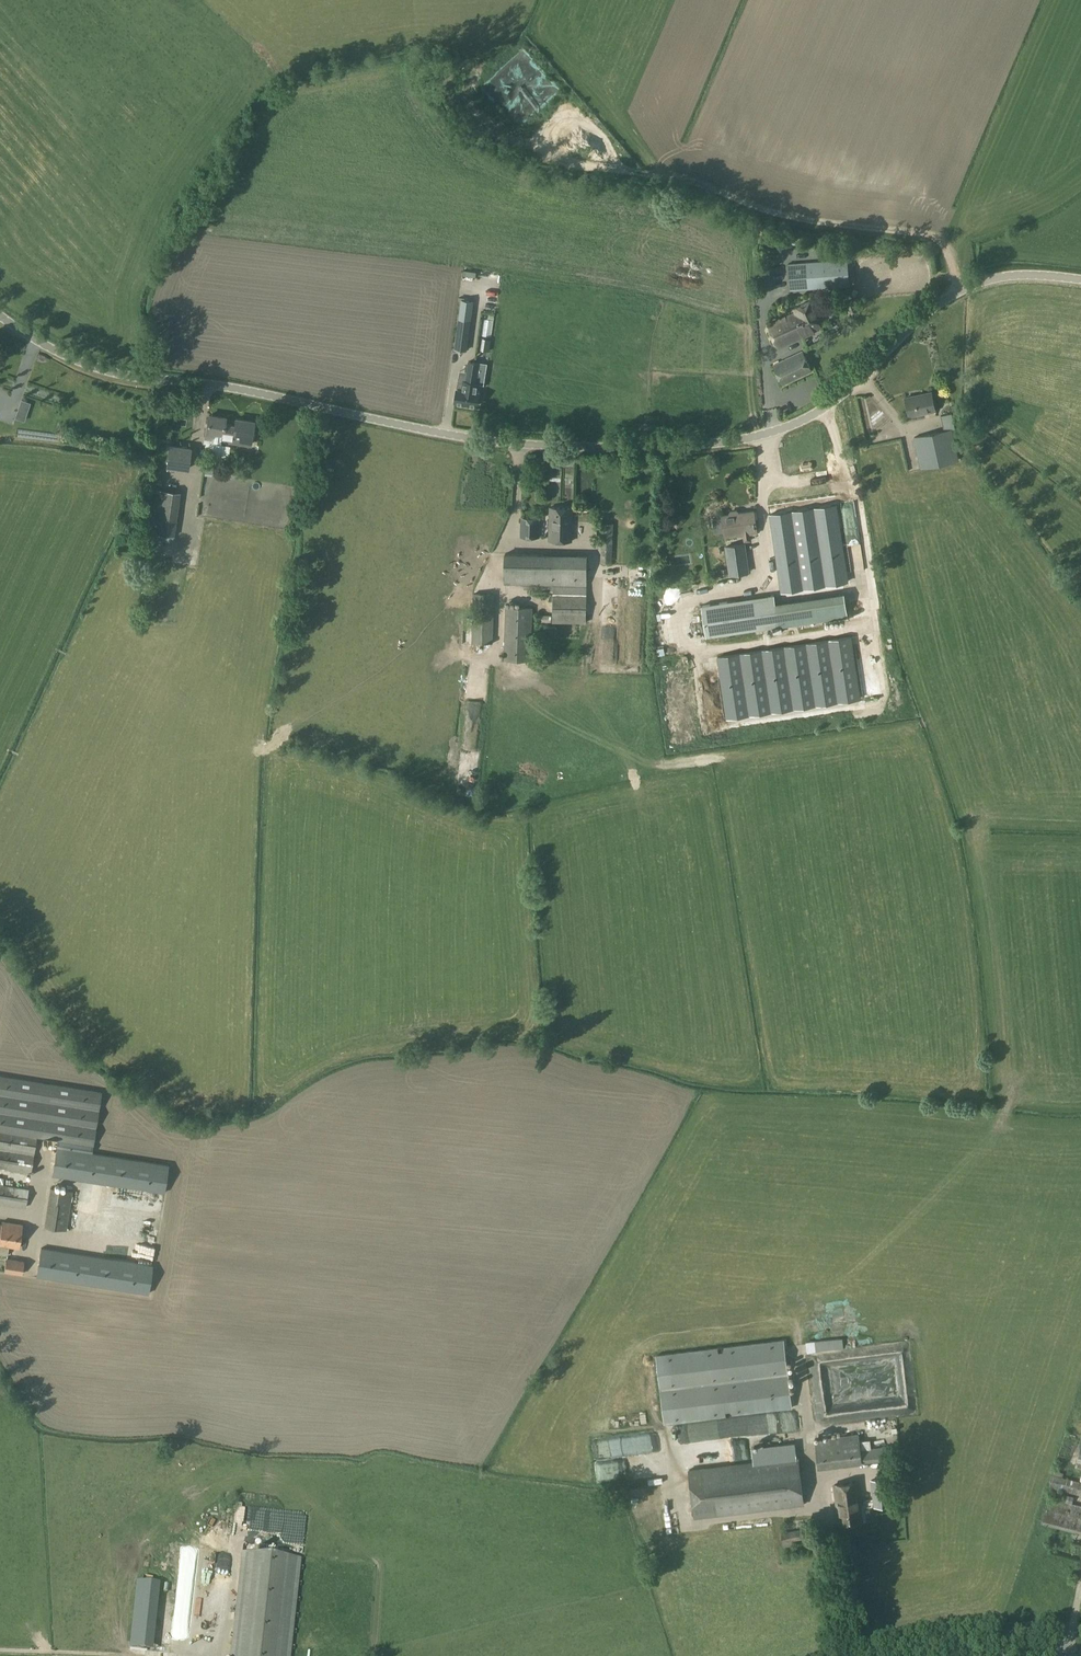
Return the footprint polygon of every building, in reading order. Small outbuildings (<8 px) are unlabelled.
[(788,263),(790,291),(856,286),(853,258),(788,263)] [(461,300),(455,348),(466,350),(473,302),(461,300)] [(852,313),(857,311),(852,300),(847,303),(852,313)] [(768,326),(778,349),(822,328),(809,301),(793,309),(795,313),(768,326)] [(491,340),(482,338),(481,350),(489,351),(491,340)] [(782,385),(813,371),(803,351),(773,365),(782,385)] [(459,371),(461,357),(453,355),(451,370),(459,371)] [(457,389),(455,402),(472,404),(477,405),(479,393),(477,392),(479,383),(477,383),(480,363),(468,362),(467,372),(460,371),(458,380),(457,389)] [(906,398),(909,416),(936,410),(932,393),(906,398)] [(29,405),(21,402),(18,408),(27,411),(29,405)] [(939,427),(947,425),(945,410),(937,411),(939,427)] [(221,444),(222,442),(250,446),(254,421),(236,419),(236,425),(229,424),(225,423),(226,417),(210,415),(206,438),(213,439),(213,442),(221,444)] [(869,433),(866,415),(860,416),(864,434),(869,433)] [(914,437),(921,469),(959,460),(953,428),(914,437)] [(171,446),(168,466),(187,469),(190,448),(171,446)] [(174,536),(180,492),(155,488),(149,532),(151,533),(150,539),(169,542),(170,536),(174,536)] [(834,505),(769,514),(780,593),(845,583),(834,505)] [(549,540),(572,541),(573,507),(550,507),(549,540)] [(721,514),(722,517),(712,519),(714,533),(724,532),(724,537),(743,535),(744,541),(751,541),(750,534),(757,533),(754,510),(738,512),(738,511),(736,510),(731,510),(730,512),(730,513),(721,514)] [(521,516),(521,535),(539,536),(540,517),(521,516)] [(748,571),(744,543),(726,546),(730,574),(748,571)] [(505,553),(504,583),(553,584),(552,622),(584,622),(586,555),(505,553)] [(473,593),(471,643),(493,643),(494,593),(473,593)] [(778,627),(848,616),(844,593),(782,602),(774,603),(773,594),(700,605),(705,636),(778,626),(778,627)] [(532,607),(506,607),(504,659),(530,659),(532,607)] [(546,615),(536,616),(537,623),(546,622),(546,615)] [(717,657),(726,719),(860,698),(851,637),(717,657)] [(464,707),(462,757),(474,757),(476,707),(464,707)] [(31,1173),(36,1139),(36,1138),(37,1136),(58,1140),(57,1147),(91,1153),(101,1091),(0,1076),(0,1168),(31,1173)] [(57,1147),(52,1175),(112,1185),(164,1193),(168,1165),(115,1156),(91,1153),(57,1147)] [(26,1208),(29,1188),(0,1184),(0,1204),(26,1208)] [(66,1230),(72,1190),(50,1187),(44,1226),(66,1230)] [(23,1224),(2,1221),(1,1224),(0,1224),(0,1254),(7,1255),(8,1247),(19,1248),(23,1224)] [(41,1248),(36,1276),(123,1290),(148,1294),(153,1265),(101,1257),(41,1248)] [(21,1270),(22,1261),(4,1259),(3,1269),(21,1270)] [(841,1338),(802,1339),(802,1351),(841,1350),(841,1338)] [(665,1424),(791,1407),(783,1339),(656,1355),(665,1424)] [(841,1358),(814,1361),(821,1409),(865,1403),(862,1377),(853,1379),(852,1371),(838,1373),(837,1365),(842,1365),(841,1358)] [(882,1443),(881,1429),(860,1430),(861,1444),(882,1443)] [(819,1465),(861,1460),(858,1434),(815,1439),(819,1465)] [(863,1463),(889,1459),(887,1446),(860,1449),(863,1463)] [(631,1452),(632,1464),(649,1464),(649,1452),(631,1452)] [(695,1518),(804,1504),(798,1456),(689,1470),(695,1518)] [(655,1459),(655,1472),(673,1472),(673,1459),(655,1459)] [(1080,1495),(1080,1482),(1051,1474),(1048,1487),(1080,1495)] [(874,1507),(893,1504),(889,1477),(870,1479),(874,1507)] [(868,1480),(834,1484),(840,1523),(864,1520),(860,1497),(870,1495),(868,1480)] [(1041,1523),(1080,1534),(1080,1507),(1058,1501),(1047,1498),(1041,1523)] [(792,1544),(791,1541),(805,1538),(803,1528),(781,1532),(784,1546),(792,1544)] [(301,1560),(242,1553),(230,1655),(290,1655),(301,1560)]
